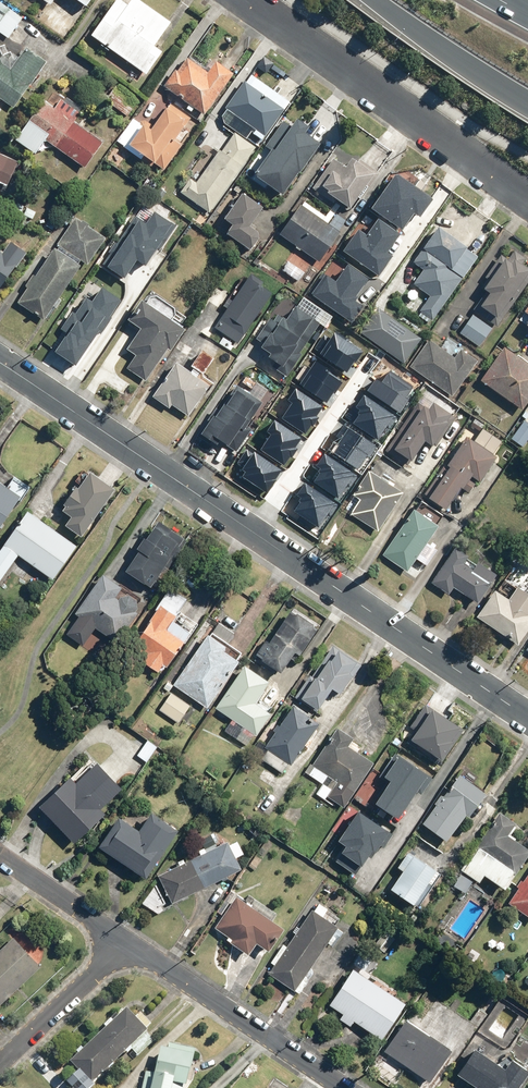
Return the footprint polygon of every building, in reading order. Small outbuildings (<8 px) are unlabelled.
[(141,0),(135,0),(131,5),(123,0),(119,0),(93,35),(149,76),(165,53),(157,47),(173,24),(141,0)] [(0,3),(0,33),(10,39),(24,17),(0,3)] [(76,23),(52,6),(51,6),(48,3),(38,18),(65,37),(76,23)] [(16,109),(48,62),(28,48),(13,70),(4,64),(0,57),(0,98),(16,109)] [(235,74),(215,59),(207,70),(188,57),(167,86),(206,114),(235,74)] [(267,74),(274,65),(264,57),(257,66),(267,74)] [(252,74),(227,108),(257,129),(254,134),(264,141),(267,136),(268,137),(293,102),(252,74)] [(117,86),(106,102),(128,117),(139,101),(117,86)] [(76,123),(85,111),(64,96),(57,107),(45,99),(16,141),(36,155),(46,141),(87,169),(106,143),(76,123)] [(154,127),(146,122),(130,146),(166,171),(185,144),(178,140),(193,118),(171,103),(154,127)] [(296,126),(286,118),(265,148),(273,154),(257,176),(286,196),(323,144),(309,134),(313,129),(300,120),(296,126)] [(199,184),(191,178),(180,193),(211,215),(258,148),(235,132),(199,184)] [(0,154),(0,182),(9,186),(20,162),(0,154)] [(349,168),(335,159),(314,189),(327,199),(330,195),(352,210),(378,173),(357,158),(349,168)] [(396,173),(371,209),(401,230),(413,214),(420,218),(433,200),(396,173)] [(267,206),(245,192),(227,221),(234,226),(228,235),(253,251),(263,234),(253,228),(267,206)] [(340,232),(349,220),(337,212),(329,224),(302,205),(281,235),(321,264),(342,234),(340,232)] [(146,227),(140,223),(102,273),(117,285),(139,256),(149,263),(178,224),(160,210),(146,227)] [(59,310),(65,301),(61,298),(85,263),(89,266),(108,238),(77,217),(19,302),(46,321),(55,307),(59,310)] [(358,229),(343,251),(378,276),(392,256),(387,253),(400,234),(378,219),(366,235),(358,229)] [(434,320),(465,276),(454,269),(468,248),(439,227),(415,262),(424,268),(414,284),(431,296),(421,311),(434,320)] [(14,241),(5,254),(0,250),(0,291),(0,292),(28,251),(14,241)] [(522,293),(519,292),(527,280),(527,281),(527,267),(510,255),(486,290),(492,294),(487,301),(484,299),(476,312),(499,327),(522,293)] [(306,273),(289,261),(283,269),(300,281),(306,273)] [(323,272),(309,293),(351,323),(363,306),(355,301),(357,297),(356,296),(369,279),(347,264),(335,281),(323,272)] [(232,351),(238,342),(242,345),(277,289),(253,273),(217,329),(226,335),(221,343),(232,351)] [(77,363),(124,298),(108,287),(92,309),(83,303),(62,331),(71,338),(61,351),(77,363)] [(188,330),(181,325),(188,315),(155,294),(148,304),(143,301),(127,326),(138,334),(128,350),(137,356),(128,370),(148,382),(169,349),(174,352),(188,330)] [(278,364),(275,369),(288,378),(322,325),(315,320),(317,318),(298,306),(288,322),(275,313),(258,340),(265,344),(262,349),(273,356),(271,359),(278,364)] [(381,309),(363,335),(404,364),(422,338),(381,309)] [(473,314),(460,334),(481,348),(494,329),(473,314)] [(324,334),(314,349),(320,353),(319,354),(347,372),(355,361),(356,362),(363,352),(346,340),(347,339),(335,331),(331,338),(324,334)] [(438,345),(431,339),(411,366),(453,397),(479,361),(445,336),(438,345)] [(481,382),(524,411),(527,405),(527,364),(504,348),(481,382)] [(315,360),(299,385),(327,403),(334,393),(335,394),(343,383),(336,378),(338,375),(315,360)] [(191,418),(212,387),(201,380),(203,377),(181,362),(156,398),(172,409),(174,406),(191,418)] [(376,378),(367,391),(400,413),(409,400),(406,398),(414,387),(390,370),(382,382),(376,378)] [(204,436),(218,445),(220,441),(240,453),(250,436),(246,433),(264,402),(234,384),(204,436)] [(292,403),(282,419),(305,434),(311,426),(313,427),(319,418),(317,416),(324,406),(296,388),(288,400),(292,403)] [(389,451),(412,465),(427,440),(438,447),(459,414),(425,393),(389,451)] [(398,417),(364,395),(356,407),(360,410),(358,413),(359,414),(353,424),(378,440),(384,431),(387,433),(398,417)] [(271,434),(260,450),(284,466),(290,457),(291,458),(297,449),(295,447),(301,438),(274,420),(266,431),(271,434)] [(527,443),(527,424),(526,422),(513,440),(524,448),(527,443)] [(339,445),(333,454),(358,470),(367,456),(370,458),(378,446),(344,424),(336,437),(341,439),(338,444),(339,445)] [(469,439),(445,476),(436,470),(421,492),(431,498),(429,500),(447,511),(461,489),(469,494),(479,479),(483,482),(499,458),(469,439)] [(244,472),(241,477),(267,494),(276,480),(275,479),(281,470),(254,452),(253,453),(246,449),(237,464),(242,467),(241,470),(244,472)] [(324,454),(316,466),(320,468),(318,472),(320,473),(314,482),(338,499),(347,486),(349,488),(358,476),(324,454)] [(80,489),(78,488),(63,510),(74,517),(67,528),(84,539),(117,489),(92,472),(80,489)] [(362,499),(351,515),(380,533),(404,493),(370,472),(356,495),(362,499)] [(12,480),(7,488),(0,483),(0,533),(28,491),(12,480)] [(305,483),(297,495),(301,498),(298,501),(300,502),(294,511),(319,528),(327,514),(331,516),(338,505),(305,483)] [(409,572),(441,527),(416,510),(384,555),(409,572)] [(19,557),(54,581),(78,545),(28,512),(0,553),(0,584),(19,557)] [(138,549),(140,551),(127,570),(152,587),(170,561),(173,563),(189,539),(161,520),(149,537),(147,536),(138,549)] [(479,604),(498,574),(479,561),(478,563),(469,557),(471,553),(457,544),(432,583),(450,594),(453,588),(479,604)] [(502,578),(517,588),(519,585),(527,591),(527,589),(527,561),(519,554),(502,578)] [(139,612),(137,611),(139,607),(137,599),(130,594),(122,596),(119,598),(117,596),(123,588),(104,574),(76,613),(80,615),(67,634),(84,646),(97,628),(117,642),(139,612)] [(496,589),(477,616),(518,645),(527,630),(527,591),(519,585),(517,588),(509,599),(496,589)] [(170,664),(192,632),(174,620),(188,599),(172,588),(136,641),(149,650),(141,661),(159,673),(167,662),(170,664)] [(261,661),(280,674),(295,651),(301,655),(320,624),(294,608),(261,661)] [(219,620),(211,633),(228,643),(236,630),(219,620)] [(209,707),(239,659),(225,650),(227,647),(208,635),(176,687),(209,707)] [(356,660),(334,646),(313,677),(310,675),(298,693),(321,709),(335,687),(342,692),(354,675),(349,672),(356,660)] [(247,745),(255,733),(258,735),(272,714),(256,703),(271,681),(246,664),(217,708),(233,718),(226,731),(247,745)] [(179,723),(193,702),(173,689),(159,710),(179,723)] [(282,774),(289,763),(292,765),(321,722),(294,704),(258,757),(282,774)] [(447,756),(469,726),(441,704),(418,735),(447,756)] [(345,808),(375,763),(348,746),(354,737),(338,727),(307,773),(324,784),(317,794),(334,805),(336,802),(345,808)] [(431,778),(396,753),(381,774),(388,779),(374,800),(400,818),(419,792),(420,793),(431,778)] [(111,774),(100,762),(77,782),(72,776),(40,805),(49,815),(75,844),(109,814),(104,809),(110,804),(108,801),(123,788),(111,774)] [(470,817),(488,792),(461,774),(448,792),(445,790),(422,822),(449,841),(467,815),(470,817)] [(343,852),(362,865),(373,848),(377,851),(391,829),(359,807),(337,840),(347,846),(343,852)] [(179,828),(152,811),(141,829),(119,815),(99,846),(114,856),(148,877),(179,828)] [(527,857),(527,849),(509,836),(516,827),(500,817),(464,871),(481,882),(486,876),(507,890),(527,857)] [(158,876),(173,905),(175,904),(210,885),(243,868),(228,839),(158,876)] [(441,874),(436,870),(437,869),(410,850),(398,868),(403,871),(392,888),(414,903),(429,880),(435,883),(441,874)] [(525,874),(517,886),(519,888),(509,903),(527,915),(527,874),(527,876),(525,874)] [(284,928),(273,920),(278,912),(256,897),(251,905),(237,895),(216,927),(229,936),(227,939),(238,946),(250,954),(258,943),(261,945),(269,950),(284,928)] [(271,963),(275,965),(269,974),(294,991),(295,989),(301,993),(315,972),(310,969),(328,942),(333,945),(344,930),(314,909),(288,946),(284,943),(271,963)] [(0,950),(0,1004),(41,965),(14,937),(0,950)] [(360,952),(353,963),(366,971),(372,961),(360,952)] [(351,1026),(355,1020),(363,1025),(384,1039),(407,1003),(353,968),(330,1004),(344,1013),(340,1019),(351,1026)] [(127,1009),(70,1061),(92,1084),(131,1047),(140,1057),(157,1041),(152,1036),(146,1029),(150,1024),(146,1019),(140,1014),(135,1018),(127,1009)] [(406,1018),(384,1051),(433,1083),(455,1050),(406,1018)] [(154,1073),(146,1071),(142,1087),(186,1087),(191,1066),(193,1056),(160,1048),(154,1073)] [(512,1058),(506,1067),(477,1048),(459,1076),(465,1079),(479,1087),(517,1087),(527,1070),(527,1068),(512,1058)]
